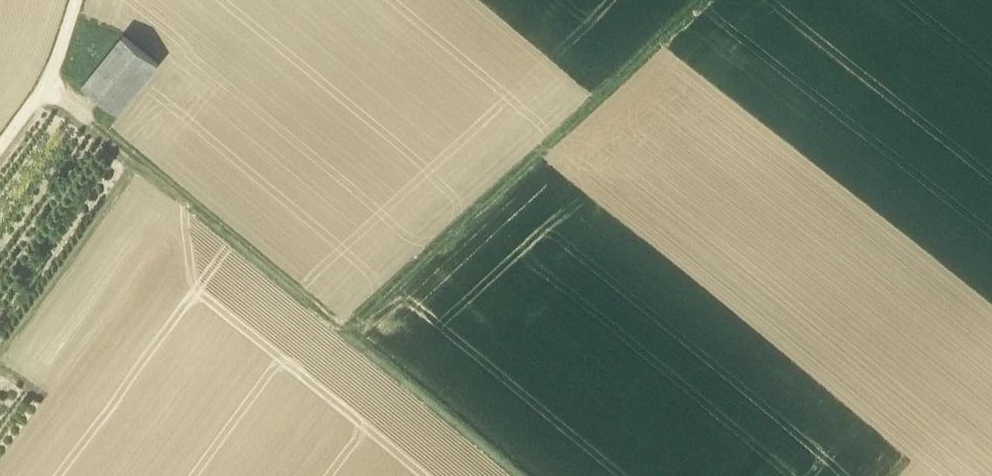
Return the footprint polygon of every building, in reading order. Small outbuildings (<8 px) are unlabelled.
[(123,37),(85,84),(124,112),(161,64),(123,37)]
